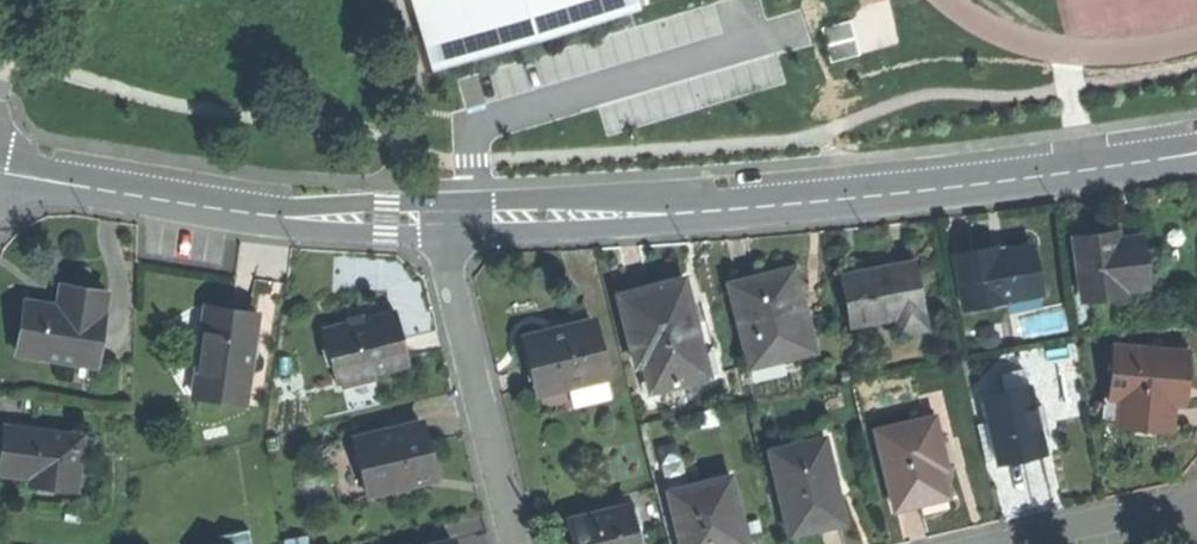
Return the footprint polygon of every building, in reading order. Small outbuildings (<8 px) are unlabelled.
[(432,74),(649,10),(646,0),(410,0),(432,74)] [(853,18),(824,25),(833,60),(862,53),(853,18)] [(1075,237),(1083,301),(1124,296),(1123,288),(1147,285),(1142,239),(1116,242),(1101,244),(1100,234),(1075,237)] [(955,256),(966,308),(1041,292),(1031,246),(1010,251),(998,253),(997,247),(955,256)] [(843,275),(853,326),(898,318),(901,335),(925,331),(912,263),(876,269),(843,275)] [(779,359),(816,350),(796,269),(760,278),(733,284),(752,365),(779,359)] [(619,294),(637,365),(645,363),(652,390),(710,375),(697,324),(685,277),(649,287),(619,294)] [(24,325),(20,352),(75,361),(76,355),(98,359),(109,292),(82,287),(79,308),(28,300),(24,325)] [(1009,316),(1016,348),(1072,336),(1066,305),(1009,316)] [(196,393),(248,400),(260,314),(232,310),(208,307),(196,393)] [(326,326),(339,380),(410,363),(404,336),(398,309),(326,326)] [(708,321),(697,324),(710,375),(721,372),(708,321)] [(539,382),(546,413),(612,397),(593,322),(528,338),(539,382)] [(1186,354),(1114,349),(1111,397),(1121,398),(1119,427),(1170,430),(1172,403),(1177,403),(1178,386),(1179,373),(1185,373),(1186,354)] [(782,372),(779,359),(752,365),(755,378),(782,372)] [(1028,388),(983,397),(997,463),(1019,458),(1042,453),(1028,388)] [(935,419),(877,432),(895,508),(922,502),(946,496),(940,469),(946,467),(935,419)] [(358,435),(371,491),(435,476),(429,450),(423,420),(358,435)] [(13,422),(12,428),(69,436),(70,429),(13,422)] [(12,428),(7,428),(5,446),(2,469),(34,473),(33,482),(76,488),(83,438),(69,436),(12,428)] [(827,439),(774,452),(793,535),(819,529),(846,522),(827,439)] [(670,492),(684,543),(748,543),(731,477),(670,492)] [(630,507),(573,521),(579,543),(639,543),(630,507)] [(251,526),(222,531),(224,541),(203,543),(254,543),(251,526)]
